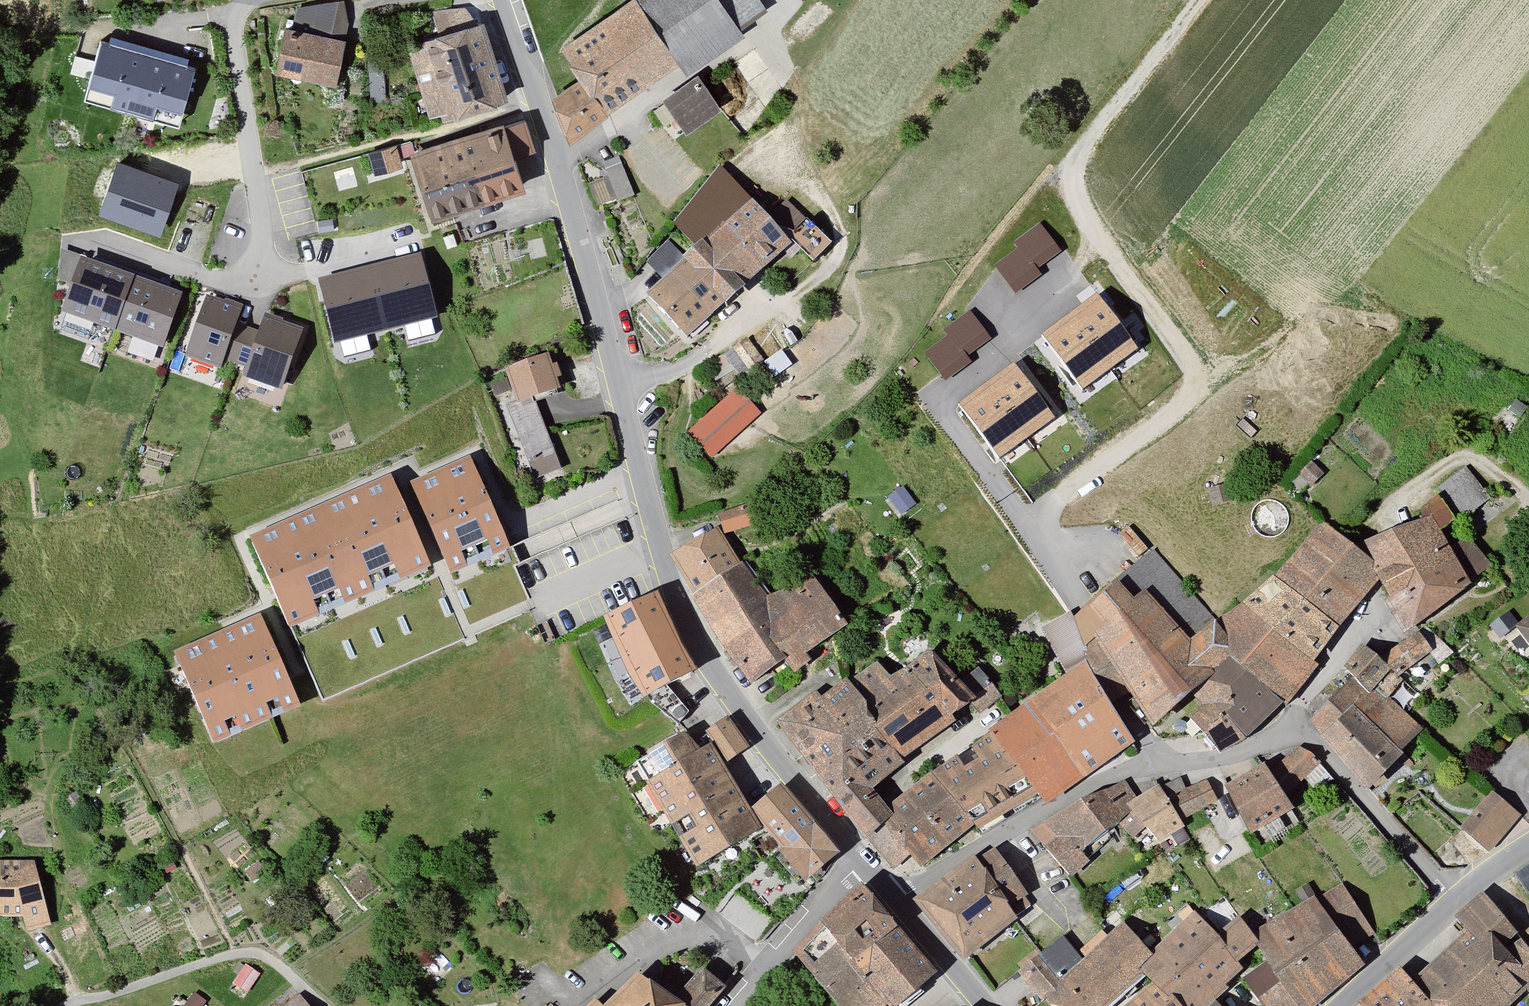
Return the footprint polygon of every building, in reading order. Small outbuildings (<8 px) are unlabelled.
[(587,78),(560,93),(572,132),(608,110),(607,107),(681,63),(686,69),(743,32),(738,25),(768,6),(764,0),(634,0),(565,46),(587,78)] [(350,3),(292,10),(288,29),(278,28),(266,73),(330,89),(350,3)] [(501,102),(474,24),(413,45),(431,95),(419,99),(426,119),(437,116),(440,123),(501,102)] [(196,64),(100,37),(84,94),(180,121),(196,64)] [(711,114),(692,82),(656,103),(676,135),(711,114)] [(496,125),(401,155),(423,224),(521,193),(511,160),(530,154),(520,122),(497,129),(496,125)] [(396,170),(390,150),(366,157),(372,177),(396,170)] [(629,199),(614,160),(599,165),(614,205),(629,199)] [(175,182),(120,161),(103,205),(158,226),(175,182)] [(790,242),(720,167),(677,221),(701,249),(651,293),(689,335),(705,321),(722,303),(790,242)] [(828,243),(787,201),(773,215),(814,257),(828,243)] [(1015,290),(1064,252),(1042,223),(992,261),(1015,290)] [(319,280),(334,343),(438,317),(423,255),(319,280)] [(80,257),(61,312),(164,348),(184,293),(80,257)] [(206,295),(184,356),(220,369),(224,358),(246,367),(243,377),(283,391),(305,330),(263,315),(258,331),(236,323),(242,307),(206,295)] [(1082,387),(1138,347),(1102,297),(1046,337),(1082,387)] [(943,375),(994,342),(974,312),(923,345),(943,375)] [(764,367),(749,340),(731,350),(746,377),(764,367)] [(543,371),(539,359),(497,373),(508,406),(502,408),(528,482),(556,473),(532,402),(552,395),(547,381),(552,380),(548,369),(543,371)] [(998,455),(1053,415),(1017,365),(961,405),(998,455)] [(736,389),(683,435),(706,461),(759,416),(736,389)] [(502,556),(462,464),(405,489),(445,580),(502,556)] [(1488,504),(1466,469),(1435,489),(1457,523),(1488,504)] [(421,574),(384,483),(240,542),(278,636),(421,574)] [(1216,488),(1205,491),(1209,509),(1219,506),(1216,488)] [(751,505),(721,516),(726,531),(756,521),(751,505)] [(874,665),(769,725),(857,846),(861,840),(900,887),(926,869),(945,850),(964,836),(967,840),(1031,807),(1035,813),(1077,785),(1079,787),(1137,753),(1105,707),(1116,700),(1141,732),(1181,699),(1192,710),(1178,720),(1201,749),(1216,756),(1243,744),(1279,714),(1321,671),(1313,663),(1332,633),(1365,595),(1392,637),(1489,577),(1465,537),(1446,552),(1436,534),(1452,526),(1439,505),(1421,513),(1423,520),(1345,549),(1317,525),(1268,580),(1211,623),(1154,551),(1066,617),(1037,629),(1061,677),(982,741),(984,745),(965,756),(971,765),(959,773),(952,762),(922,779),(880,814),(865,791),(896,771),(893,764),(970,713),(924,656),(885,680),(874,665)] [(718,527),(671,555),(693,595),(689,598),(750,688),(781,667),(790,674),(809,662),(803,655),(848,626),(815,577),(771,594),(748,559),(740,563),(718,527)] [(692,667),(658,597),(613,618),(647,689),(692,667)] [(1510,630),(1528,655),(1528,616),(1510,630)] [(289,714),(252,618),(163,653),(201,748),(289,714)] [(1453,654),(1430,626),(1375,659),(1369,653),(1304,727),(1359,797),(1401,761),(1396,753),(1421,732),(1386,687),(1424,658),(1433,669),(1453,654)] [(745,750),(726,723),(706,737),(724,764),(745,750)] [(753,835),(703,748),(691,756),(679,735),(625,766),(687,873),(753,835)] [(1264,765),(1217,790),(1240,839),(1291,810),(1284,798),(1317,766),(1295,748),(1268,772),(1264,765)] [(1121,780),(1028,835),(1063,881),(1110,850),(1114,854),(1132,843),(1143,854),(1180,832),(1177,826),(1211,804),(1203,780),(1181,788),(1178,779),(1156,788),(1153,783),(1132,796),(1121,780)] [(832,860),(781,796),(752,819),(803,883),(832,860)] [(1518,820),(1490,797),(1460,835),(1489,857),(1518,820)] [(968,860),(906,906),(956,974),(1021,926),(1018,921),(1034,909),(991,850),(972,863),(968,860)] [(0,860),(0,916),(34,919),(36,933),(60,926),(47,858),(0,860)] [(1512,877),(1523,895),(1528,892),(1528,866),(1512,877)] [(1010,978),(1034,1005),(1211,1005),(1210,1005),(1225,992),(1221,989),(1231,981),(1250,1005),(1321,1005),(1362,968),(1350,950),(1376,936),(1344,886),(1312,899),(1305,886),(1282,893),(1288,911),(1266,923),(1258,910),(1235,923),(1212,937),(1194,912),(1148,954),(1122,927),(1078,960),(1057,942),(1010,978)] [(852,891),(809,927),(810,931),(781,955),(824,1005),(908,1005),(942,978),(898,925),(888,934),(852,891)] [(1522,995),(1526,998),(1528,995),(1528,942),(1524,946),(1479,896),(1448,921),(1461,937),(1407,979),(1399,969),(1352,1005),(1510,1005),(1522,995)] [(256,976),(240,966),(228,985),(244,995),(256,976)] [(691,971),(663,1001),(633,977),(602,1005),(708,1005),(718,995),(691,971)] [(277,1005),(306,1005),(295,992),(277,1005)]
